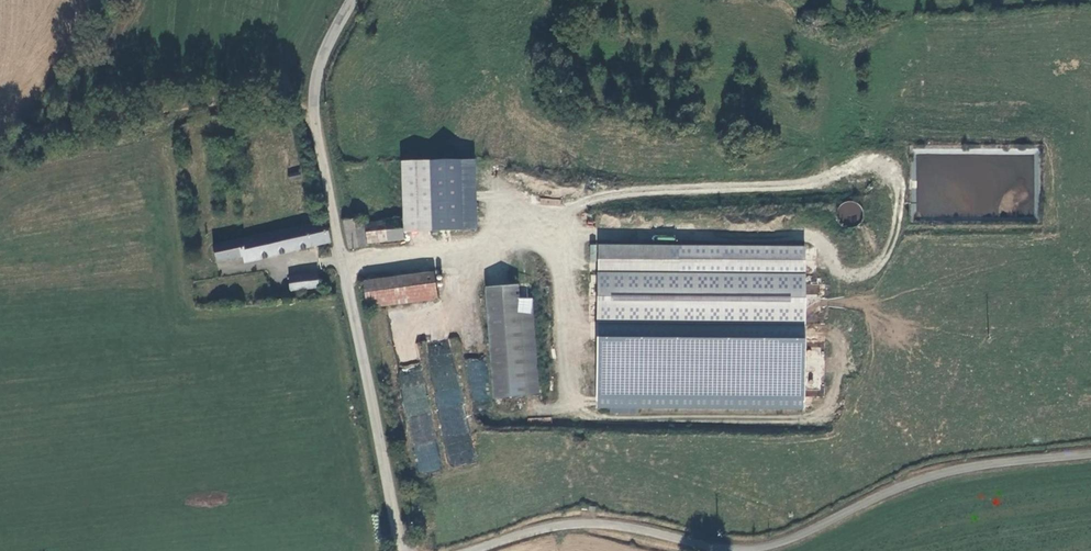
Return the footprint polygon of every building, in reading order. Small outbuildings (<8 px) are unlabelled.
[(471,159),(425,160),(428,230),(474,229),(471,159)] [(425,160),(396,161),(398,218),(400,232),(428,230),(425,160)] [(364,244),(361,222),(360,217),(340,221),(345,244),(350,248),(365,246),(364,244)] [(400,232),(398,218),(383,219),(385,241),(401,238),(400,232)] [(364,244),(385,241),(383,219),(361,222),(364,244)] [(246,261),(332,244),(326,222),(273,231),(213,244),(217,260),(244,254),(246,261)] [(593,408),(801,409),(802,246),(594,245),(593,408)] [(336,281),(339,279),(340,276),(339,273),(338,271),(335,270),(331,271),(329,273),(328,276),(329,278),(333,281),(336,281)] [(436,274),(370,283),(372,305),(439,297),(436,274)] [(291,278),(292,292),(306,291),(317,290),(316,277),(291,278)] [(530,283),(484,285),(493,399),(538,395),(530,283)] [(807,284),(807,294),(817,295),(818,284),(807,284)]
